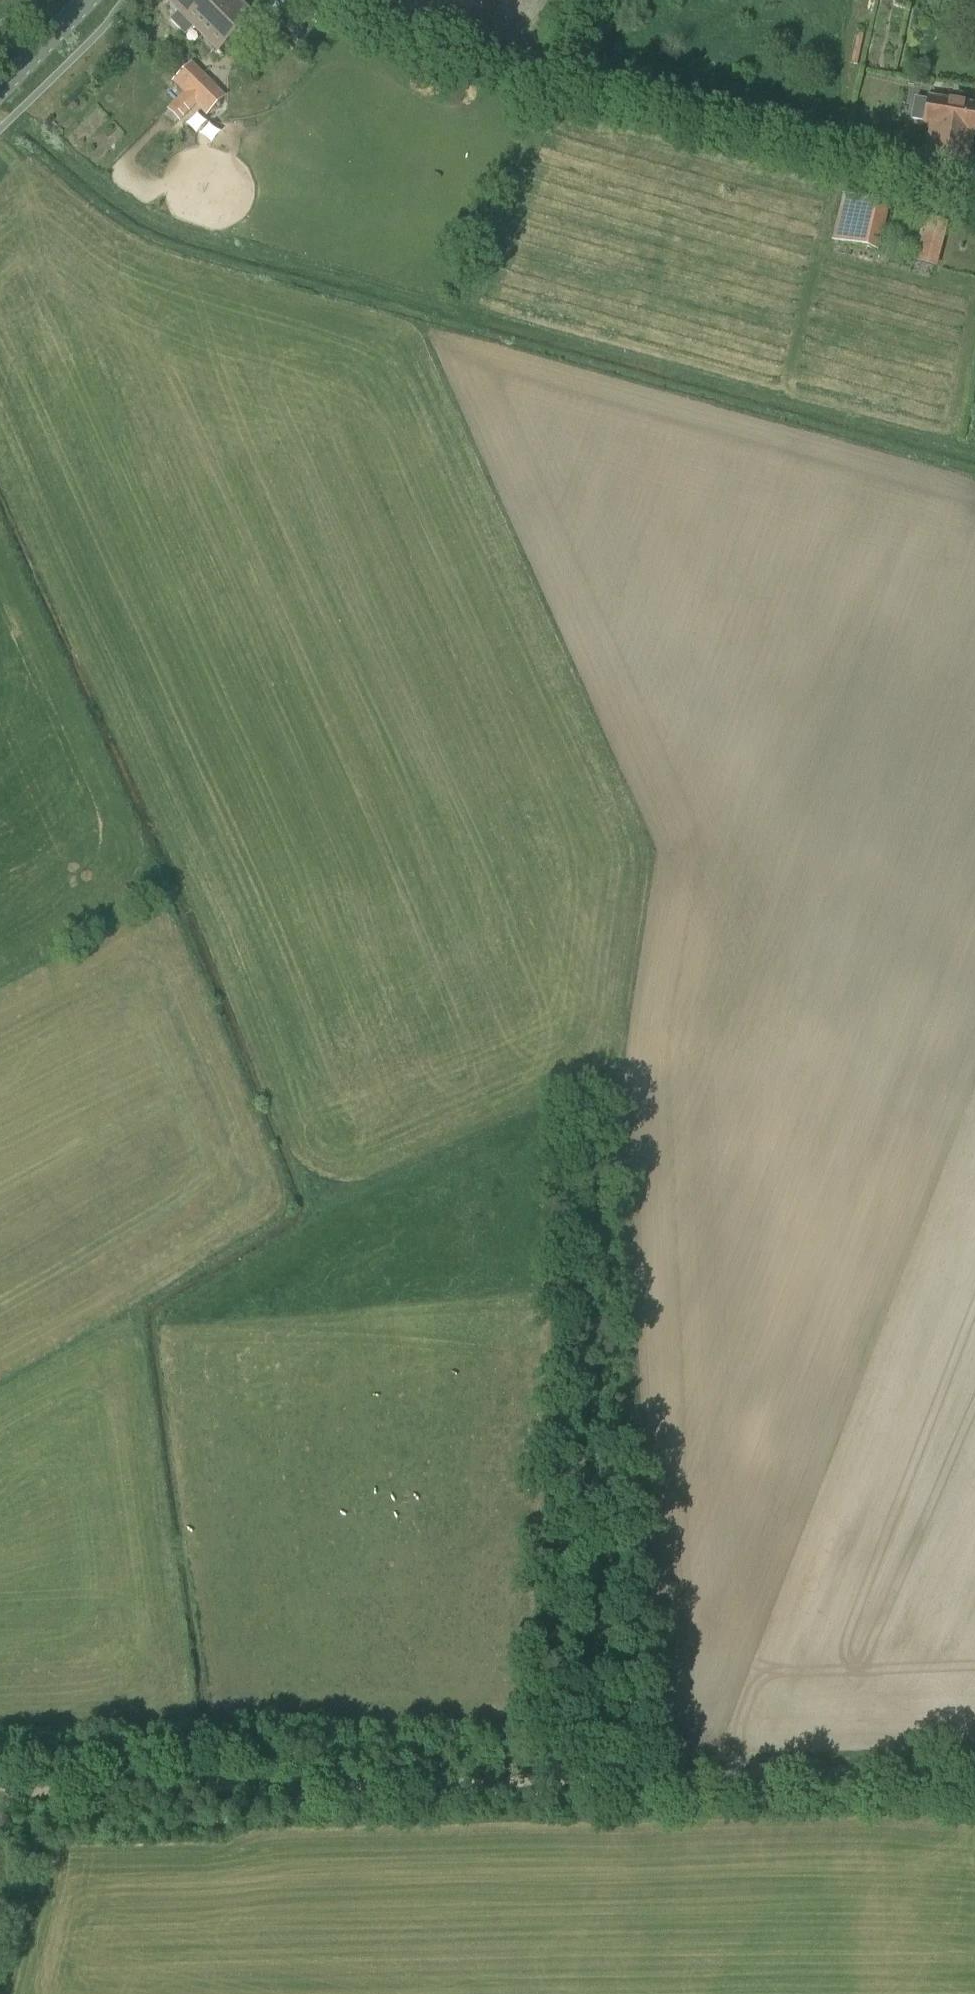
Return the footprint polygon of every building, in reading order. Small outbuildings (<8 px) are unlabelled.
[(219,0),(169,0),(169,1),(179,12),(171,20),(185,34),(193,26),(203,36),(216,23),(206,12),(219,0)] [(203,36),(218,51),(253,17),(236,0),(219,0),(206,12),(216,23),(203,36)] [(206,116),(226,96),(192,62),(171,82),(183,94),(167,109),(180,121),(196,105),(206,116)] [(913,121),(923,122),(923,125),(928,126),(927,126),(923,157),(968,164),(972,133),(972,132),(974,133),(974,105),(965,104),(948,101),(927,98),(926,101),(917,99),(913,121)] [(831,241),(878,253),(890,205),(842,193),(831,241)] [(933,265),(945,221),(924,216),(912,260),(933,265)]
